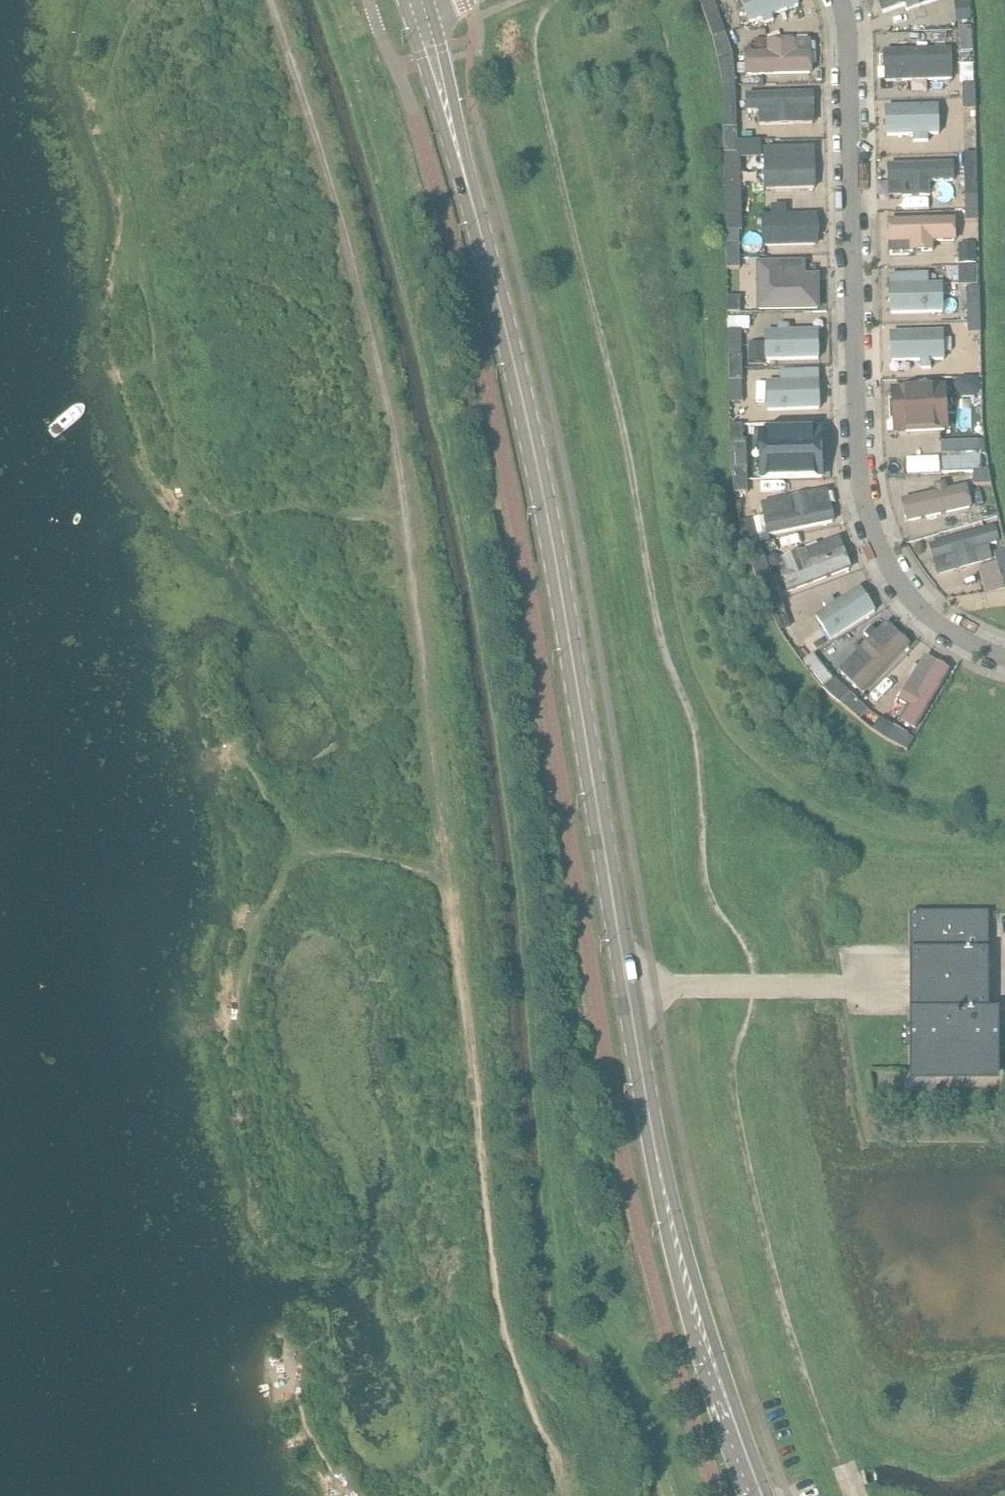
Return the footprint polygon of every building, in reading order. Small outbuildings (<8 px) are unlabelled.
[(724,31),(713,0),(700,0),(713,36),(724,31)] [(746,24),(799,6),(797,0),(738,0),(746,24)] [(881,11),(913,0),(877,0),(881,11)] [(724,31),(713,36),(713,37),(715,48),(729,43),(724,31)] [(744,71),(812,69),(810,34),(743,36),(744,71)] [(729,43),(715,48),(718,60),(732,56),(731,51),(729,43)] [(882,81),(950,78),(949,45),(881,48),(881,51),(882,81)] [(723,86),(736,84),(732,56),(718,60),(723,86)] [(963,97),(976,97),(975,84),(963,85),(963,97)] [(736,89),(723,89),(724,141),(737,141),(736,89)] [(757,123),(814,121),(814,117),(813,89),(745,91),(745,110),(757,110),(757,123)] [(976,97),(963,97),(963,110),(976,110),(976,97)] [(882,135),(939,133),(938,101),(882,103),(882,135)] [(737,141),(724,141),(725,154),(738,153),(737,141)] [(763,186),(815,184),(814,148),(762,149),(763,186)] [(977,154),(964,154),(965,197),(978,196),(977,154)] [(884,183),(943,181),(942,161),(883,163),(884,183)] [(743,201),(742,170),(725,170),(726,201),(743,201)] [(965,209),(978,209),(978,196),(965,197),(965,209)] [(743,201),(726,201),(726,232),(744,232),(743,201)] [(760,245),(814,244),(813,209),(759,210),(759,237),(760,245)] [(978,209),(965,209),(966,222),(978,222),(978,209)] [(886,243),(954,242),(953,214),(885,216),(886,243)] [(961,284),(980,284),(979,241),(960,242),(961,284)] [(727,257),(740,256),(739,244),(727,244),(727,257)] [(727,257),(727,269),(740,269),(740,256),(727,257)] [(753,310),(821,308),(820,270),(753,272),(753,298),(753,309),(753,310)] [(888,315),(945,313),(944,282),(886,283),(888,315)] [(967,322),(981,321),(980,288),(967,288),(967,322)] [(728,313),(741,312),(740,297),(728,297),(728,313)] [(981,321),(967,322),(968,334),(981,334),(981,321)] [(816,329),(764,331),(765,359),(817,358),(816,329)] [(729,356),(742,356),(741,330),(728,331),(729,356)] [(888,364),(944,363),(943,331),(887,333),(888,364)] [(742,356),(729,356),(729,368),(742,368),(742,356)] [(729,368),(729,381),(742,381),(742,368),(729,368)] [(959,394),(982,393),(981,376),(959,376),(959,394)] [(765,409),(819,407),(818,381),(764,382),(765,409)] [(887,387),(889,431),(948,428),(946,385),(887,387)] [(756,453),(821,451),(820,421),(755,424),(756,453)] [(742,441),(742,425),(731,426),(731,441),(742,441)] [(941,455),(942,473),(982,471),(981,454),(941,455)] [(747,468),(732,468),(734,480),(747,480),(747,468)] [(974,485),(992,485),(990,475),(989,470),(983,471),(983,473),(973,473),(974,485)] [(955,479),(900,480),(901,508),(956,507),(955,479)] [(735,493),(748,492),(747,480),(734,480),(735,493)] [(767,532),(833,520),(826,480),(757,483),(764,521),(767,532)] [(758,543),(752,520),(740,523),(746,546),(758,543)] [(998,542),(994,526),(928,544),(937,574),(992,559),(988,545),(998,542)] [(839,536),(775,557),(786,591),(850,570),(839,536)] [(994,554),(1001,578),(1004,578),(1004,586),(1004,551),(994,554)] [(766,561),(752,566),(763,593),(776,588),(766,561)] [(815,612),(829,636),(873,609),(858,585),(815,612)] [(776,588),(763,593),(768,605),(781,600),(776,588)] [(781,600),(768,605),(773,616),(785,612),(781,600)] [(861,692),(909,643),(886,620),(838,669),(861,692)] [(824,687),(834,680),(813,655),(804,662),(824,687)] [(903,686),(896,696),(908,704),(899,719),(914,728),(951,670),(936,660),(915,693),(903,686)] [(840,705),(849,713),(859,703),(850,695),(840,705)] [(859,703),(849,713),(859,721),(867,712),(859,703)] [(872,730),(887,741),(907,751),(914,740),(880,720),(872,730)] [(910,1071),(937,1071),(1000,1071),(1000,1012),(990,1012),(989,913),(910,913),(910,1071)]
